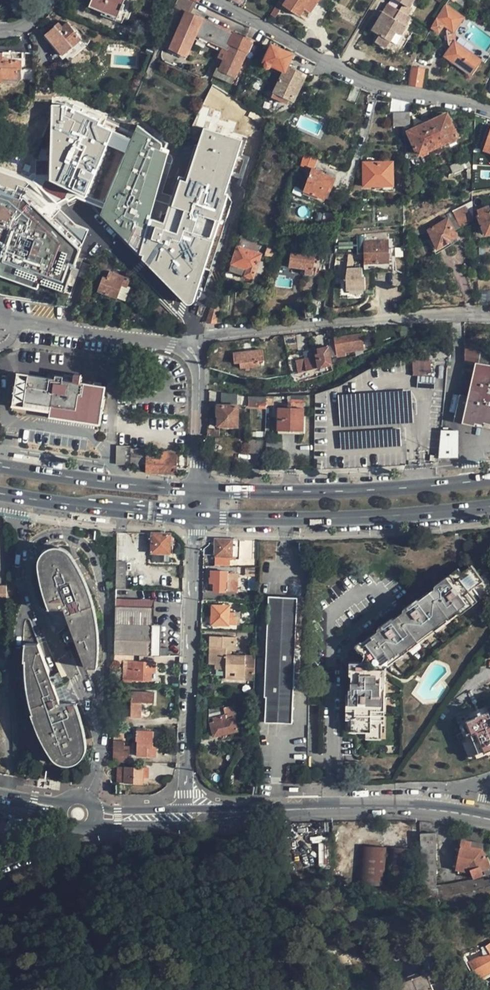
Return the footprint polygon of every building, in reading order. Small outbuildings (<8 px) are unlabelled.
[(124,18),(127,18),(135,0),(92,0),(90,6),(118,18),(118,17),(124,18)] [(196,2),(195,1),(193,0),(177,0),(175,6),(185,11),(191,14),(196,2)] [(281,11),(285,5),(291,10),(300,16),(305,9),(311,0),(280,0),(271,14),(276,18),(281,11)] [(318,2),(315,0),(311,0),(305,9),(311,13),(318,2)] [(404,5),(410,9),(415,0),(395,0),(404,5)] [(437,18),(432,27),(439,31),(443,26),(454,32),(464,17),(458,13),(467,0),(449,0),(437,18)] [(387,4),(382,12),(399,22),(404,14),(400,11),(387,4)] [(288,15),(291,10),(285,5),(281,11),(288,15)] [(404,5),(400,11),(404,14),(409,17),(413,10),(410,9),(404,5)] [(191,14),(185,11),(170,49),(187,56),(195,39),(226,53),(235,34),(191,14)] [(396,31),(401,34),(406,26),(405,25),(399,22),(382,12),(379,19),(372,30),(380,35),(376,42),(386,48),(391,39),(396,31)] [(405,25),(409,17),(404,14),(399,22),(405,25)] [(62,27),(58,22),(44,35),(62,56),(82,39),(68,22),(62,27)] [(397,42),(401,34),(396,31),(391,39),(397,42)] [(251,41),(235,34),(226,53),(218,70),(234,77),(244,58),(251,41)] [(442,55),(469,77),(483,61),(455,39),(442,55)] [(293,55),(272,45),(264,61),(267,63),(266,64),(267,68),(269,68),(270,68),(272,65),(284,70),(272,97),(287,104),(290,99),(294,101),(306,75),(288,66),(293,55)] [(3,58),(3,54),(0,54),(0,83),(2,83),(2,79),(17,79),(17,70),(22,70),(22,60),(11,59),(11,61),(3,61),(3,58)] [(411,86),(422,87),(424,70),(413,68),(411,86)] [(216,75),(216,77),(232,84),(234,77),(218,70),(216,75)] [(51,106),(49,181),(83,195),(110,130),(95,124),(97,120),(62,104),(51,106)] [(402,126),(401,112),(392,113),(394,127),(402,126)] [(409,112),(401,112),(402,126),(410,126),(409,112)] [(408,131),(419,155),(458,137),(447,114),(408,131)] [(102,213),(114,218),(118,219),(117,222),(124,225),(123,229),(123,231),(125,233),(141,252),(150,220),(169,153),(160,150),(161,147),(161,145),(160,143),(137,126),(132,139),(105,204),(102,213)] [(242,141),(203,128),(186,182),(180,180),(171,207),(167,207),(163,224),(150,220),(141,252),(141,253),(144,255),(142,260),(185,306),(190,304),(194,301),(228,194),(225,193),(242,141)] [(110,130),(83,195),(105,204),(132,139),(110,130)] [(317,158),(304,153),(300,166),(312,170),(312,167),(313,167),(317,158)] [(470,166),(467,158),(450,165),(453,173),(470,166)] [(364,186),(384,185),(392,185),(392,162),(363,163),(364,186)] [(322,170),(313,167),(312,167),(312,170),(303,191),(323,199),(329,186),(332,187),(335,178),(321,173),(322,170)] [(26,185),(28,179),(0,169),(0,176),(26,185)] [(27,285),(39,289),(41,283),(50,286),(65,292),(68,284),(74,286),(79,279),(83,269),(78,267),(82,257),(77,255),(80,249),(50,221),(22,194),(0,186),(0,276),(27,285)] [(453,231),(473,219),(473,207),(472,200),(445,214),(447,219),(453,231)] [(489,211),(487,206),(478,210),(480,214),(476,215),(485,234),(489,232),(489,210),(489,211)] [(445,215),(426,226),(428,230),(447,219),(445,214),(445,215)] [(141,253),(141,252),(125,233),(123,231),(123,229),(124,225),(117,222),(118,219),(114,218),(113,222),(113,224),(114,227),(141,253)] [(456,236),(453,231),(447,219),(428,230),(430,232),(438,247),(456,236)] [(414,236),(430,232),(428,230),(426,226),(412,231),(414,236)] [(386,232),(364,234),(365,263),(389,262),(388,240),(387,240),(386,232)] [(266,235),(262,243),(277,250),(279,241),(266,235)] [(257,244),(241,239),(239,246),(237,246),(230,269),(245,274),(244,276),(253,278),(256,272),(261,274),(265,262),(259,260),(262,253),(255,251),(257,244)] [(274,261),(277,250),(267,247),(264,258),(274,261)] [(289,267),(305,269),(313,270),(315,260),(318,261),(319,252),(291,248),(289,267)] [(363,293),(363,254),(346,254),(346,293),(363,293)] [(97,255),(95,263),(110,269),(113,261),(97,255)] [(107,278),(104,277),(98,291),(121,300),(130,279),(110,271),(107,278)] [(479,276),(480,287),(489,286),(489,275),(479,276)] [(479,306),(489,306),(489,290),(478,291),(479,306)] [(323,316),(325,297),(311,296),(313,308),(313,317),(323,316)] [(218,307),(211,305),(205,323),(216,323),(218,307)] [(313,317),(313,308),(305,309),(306,317),(313,317)] [(358,347),(363,347),(362,333),(334,337),(337,357),(345,356),(345,353),(358,351),(358,347)] [(299,363),(300,372),(317,368),(332,365),(329,347),(312,350),(314,354),(315,354),(315,356),(304,358),(304,362),(299,363)] [(476,375),(478,365),(489,367),(489,351),(467,348),(465,348),(466,373),(476,375)] [(244,368),(248,368),(259,366),(258,361),(263,360),(261,349),(234,352),(235,363),(239,363),(240,368),(244,368)] [(431,374),(431,359),(412,360),(413,374),(431,374)] [(476,375),(470,397),(460,395),(454,418),(475,424),(474,425),(489,429),(489,367),(478,365),(476,375)] [(100,425),(103,407),(104,407),(106,399),(104,398),(105,386),(63,380),(63,376),(56,375),(55,379),(18,373),(16,385),(14,385),(13,394),(14,394),(12,407),(44,412),(50,413),(49,417),(100,425)] [(434,378),(418,377),(417,389),(433,390),(434,378)] [(337,394),(341,449),(401,445),(399,424),(413,423),(411,389),(337,394)] [(238,406),(214,406),(214,413),(216,413),(216,416),(218,416),(218,426),(237,427),(238,406)] [(304,408),(278,408),(278,430),(303,431),(304,408)] [(456,432),(441,430),(438,458),(455,455),(456,432)] [(283,442),(267,442),(267,456),(282,456),(283,442)] [(125,446),(117,445),(116,464),(125,465),(125,446)] [(146,473),(177,474),(177,454),(175,454),(175,451),(146,451),(146,473)] [(170,553),(170,534),(148,533),(147,540),(151,540),(151,552),(170,553)] [(240,547),(240,541),(224,540),(215,540),(215,555),(216,555),(228,556),(237,556),(238,547),(240,547)] [(40,582),(48,610),(56,609),(63,608),(86,667),(98,665),(98,641),(96,621),(93,602),(88,586),(82,572),(75,560),(70,552),(65,548),(59,546),(51,547),(44,551),(39,558),(38,562),(40,582)] [(216,555),(216,566),(227,567),(228,556),(216,555)] [(126,561),(116,561),(116,589),(126,589),(126,561)] [(461,574),(459,576),(456,573),(446,580),(445,579),(438,584),(439,586),(415,604),(413,602),(407,607),(408,609),(390,623),(388,621),(382,625),(383,627),(357,647),(364,656),(361,662),(349,663),(349,669),(352,669),(351,695),(347,695),(346,701),(349,701),(348,714),(354,714),(353,727),(367,728),(367,734),(381,735),(382,714),(380,715),(381,665),(457,608),(459,610),(489,586),(484,577),(478,581),(469,569),(461,574)] [(211,571),(210,578),(214,578),(214,584),(213,591),(237,592),(238,574),(227,573),(227,572),(211,571)] [(297,598),(268,597),(264,696),(266,696),(266,722),(292,723),(297,598)] [(8,611),(8,601),(0,601),(0,611),(8,611)] [(230,605),(213,606),(212,625),(237,625),(237,617),(235,617),(235,612),(230,612),(230,605)] [(153,608),(115,607),(115,623),(153,624),(153,608)] [(153,624),(115,623),(115,654),(133,654),(152,655),(152,647),(153,624)] [(215,655),(215,664),(215,669),(225,670),(226,679),(244,679),(244,672),(256,672),(256,656),(231,656),(231,650),(235,650),(236,637),(210,636),(210,648),(217,648),(217,655),(215,655)] [(38,643),(25,644),(25,667),(27,684),(29,700),(31,710),(35,723),(41,737),(48,750),(54,758),(58,762),(64,763),(70,763),(76,761),(81,757),(84,750),(85,745),(83,732),(81,718),(76,702),(61,702),(38,643)] [(152,655),(168,656),(168,648),(152,647),(152,655)] [(133,660),(133,654),(115,654),(115,662),(121,663),(122,660),(123,660),(122,679),(151,680),(152,672),(155,672),(155,661),(133,660)] [(154,692),(132,691),(131,717),(141,718),(142,702),(154,702),(154,692)] [(237,716),(234,705),(223,708),(222,706),(209,709),(209,722),(211,723),(214,737),(238,731),(235,717),(237,716)] [(484,753),(484,751),(470,757),(463,737),(470,734),(466,722),(488,713),(489,716),(489,715),(489,708),(486,710),(485,707),(457,719),(462,734),(456,736),(467,763),(478,759),(479,761),(489,757),(489,751),(484,753)] [(489,716),(488,713),(466,722),(470,734),(463,737),(470,757),(484,751),(484,753),(489,751),(489,715),(489,716)] [(145,728),(137,728),(137,731),(131,730),(131,740),(137,740),(136,755),(147,756),(147,748),(152,748),(152,731),(145,731),(145,728)] [(114,762),(128,762),(129,745),(124,745),(124,736),(114,735),(114,740),(115,741),(114,762)] [(248,745),(239,747),(240,756),(249,755),(248,745)] [(347,771),(359,771),(359,762),(347,762),(347,771)] [(117,783),(137,783),(137,777),(143,778),(149,778),(149,767),(117,766),(117,783)] [(420,833),(421,889),(437,889),(437,884),(436,833),(420,833)] [(462,840),(456,870),(465,872),(466,869),(471,871),(474,879),(489,872),(489,862),(488,857),(487,857),(484,853),(486,852),(487,850),(487,848),(487,847),(486,845),(485,844),(462,840)] [(318,844),(319,866),(327,866),(326,843),(318,844)] [(386,848),(360,847),(358,886),(384,887),(386,848)] [(415,849),(389,848),(387,888),(414,889),(415,849)] [(463,905),(489,895),(489,884),(485,884),(483,878),(476,881),(476,879),(437,884),(437,889),(421,889),(421,897),(441,897),(441,907),(449,907),(463,905)] [(480,956),(469,962),(478,979),(489,973),(489,954),(480,956)] [(426,973),(401,983),(404,989),(434,989),(426,973)]
